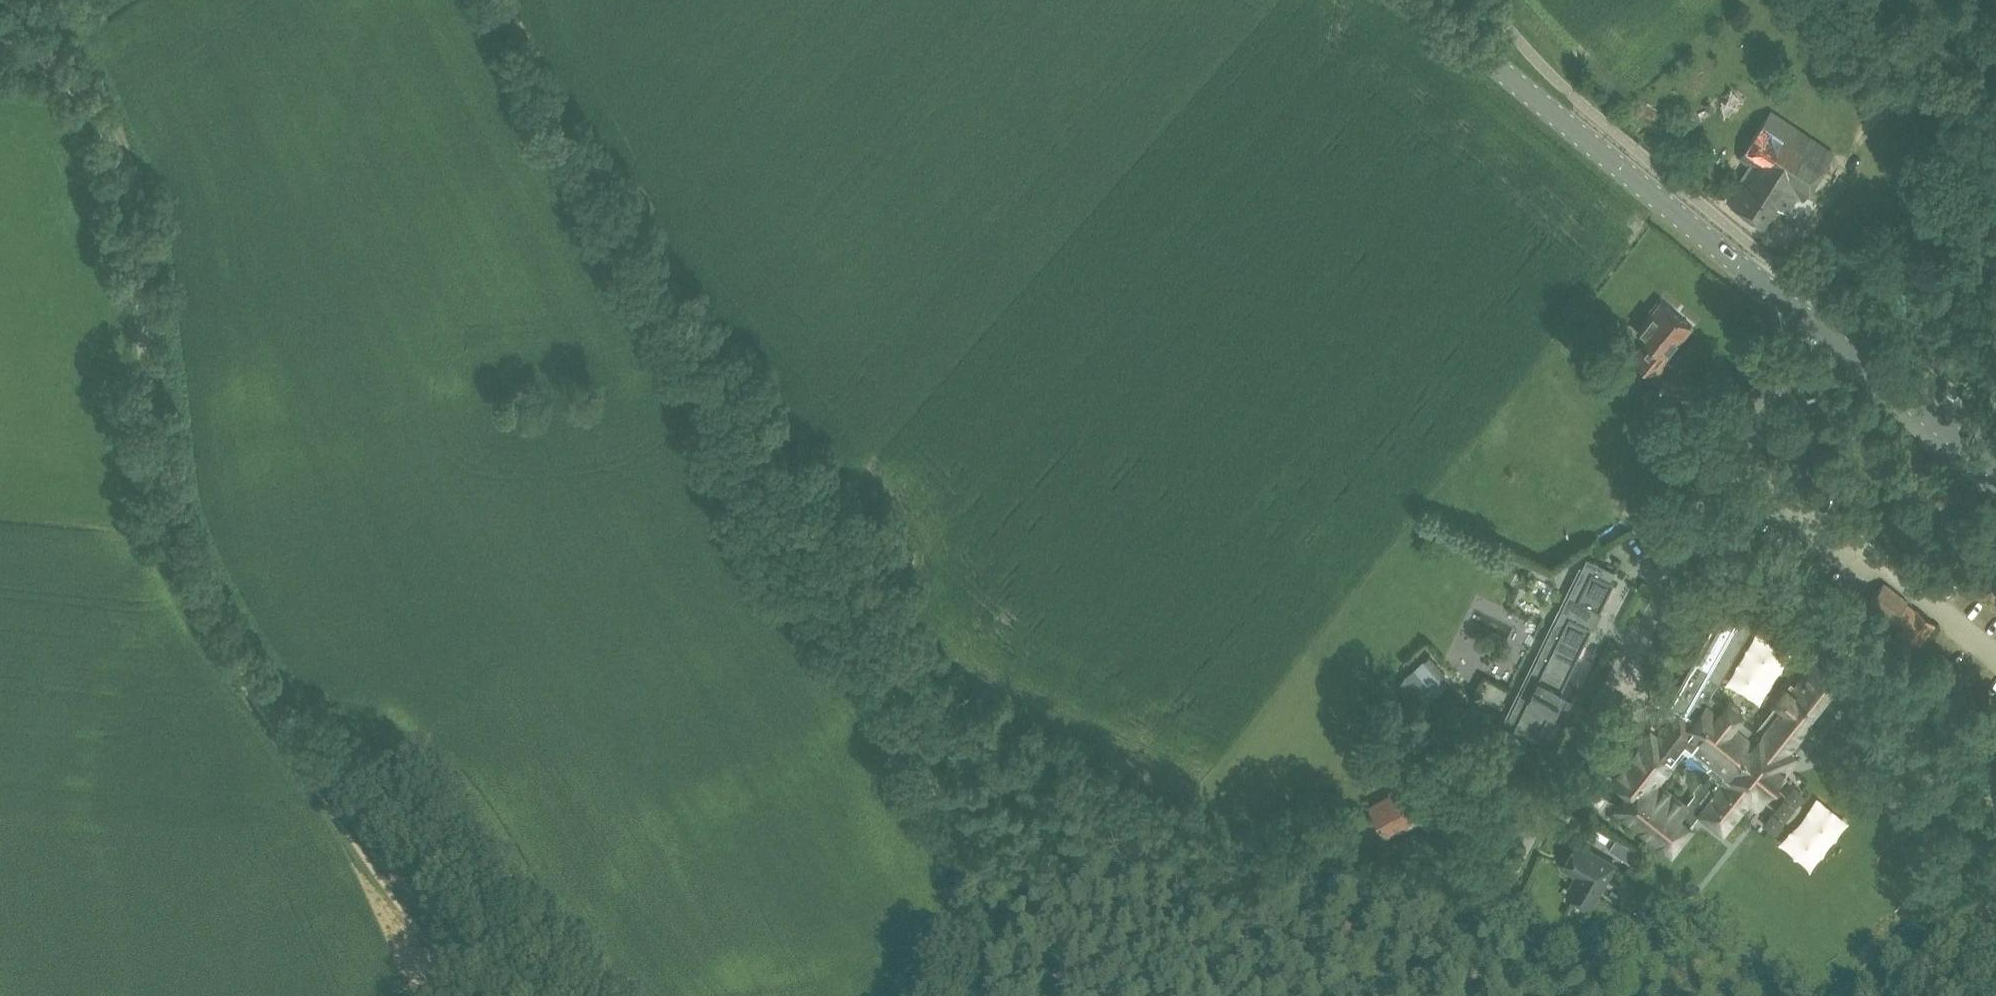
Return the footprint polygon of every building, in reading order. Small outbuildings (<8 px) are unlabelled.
[(1727,199),(1772,227),(1784,208),(1789,211),(1798,195),(1805,200),(1834,155),(1782,119),(1749,97),(1737,115),(1759,129),(1741,157),(1750,163),(1727,199)] [(1633,356),(1656,375),(1670,358),(1668,355),(1693,325),(1662,300),(1659,303),(1657,302),(1650,310),(1652,312),(1637,331),(1647,339),(1633,356)] [(1840,480),(1846,485),(1849,480),(1843,475),(1840,480)] [(1658,529),(1665,517),(1653,510),(1646,522),(1658,529)] [(1578,599),(1600,610),(1615,581),(1592,570),(1578,599)] [(1892,640),(1913,656),(1920,647),(1937,625),(1908,602),(1909,600),(1885,582),(1870,602),(1894,620),(1895,619),(1903,625),(1892,640)] [(1792,690),(1788,686),(1776,701),(1778,702),(1756,730),(1752,727),(1756,721),(1750,717),(1747,721),(1712,694),(1719,682),(1720,682),(1753,623),(1724,606),(1665,711),(1674,718),(1659,737),(1652,731),(1614,779),(1629,791),(1617,806),(1673,851),(1693,826),(1691,825),(1701,812),(1725,831),(1763,784),(1809,725),(1806,722),(1840,680),(1841,678),(1817,659),(1816,660),(1792,690)] [(1515,727),(1537,738),(1592,626),(1570,615),(1515,727)] [(1446,685),(1423,658),(1404,674),(1427,701),(1446,685)] [(1444,771),(1453,786),(1463,780),(1455,765),(1444,771)] [(1373,809),(1386,832),(1407,821),(1408,823),(1424,815),(1406,783),(1391,792),(1391,793),(1394,798),(1373,809)] [(1610,847),(1631,860),(1638,849),(1617,836),(1610,847)] [(1567,891),(1591,905),(1616,863),(1578,841),(1563,866),(1577,874),(1567,891)] [(1633,863),(1625,870),(1642,890),(1650,883),(1633,863)]
